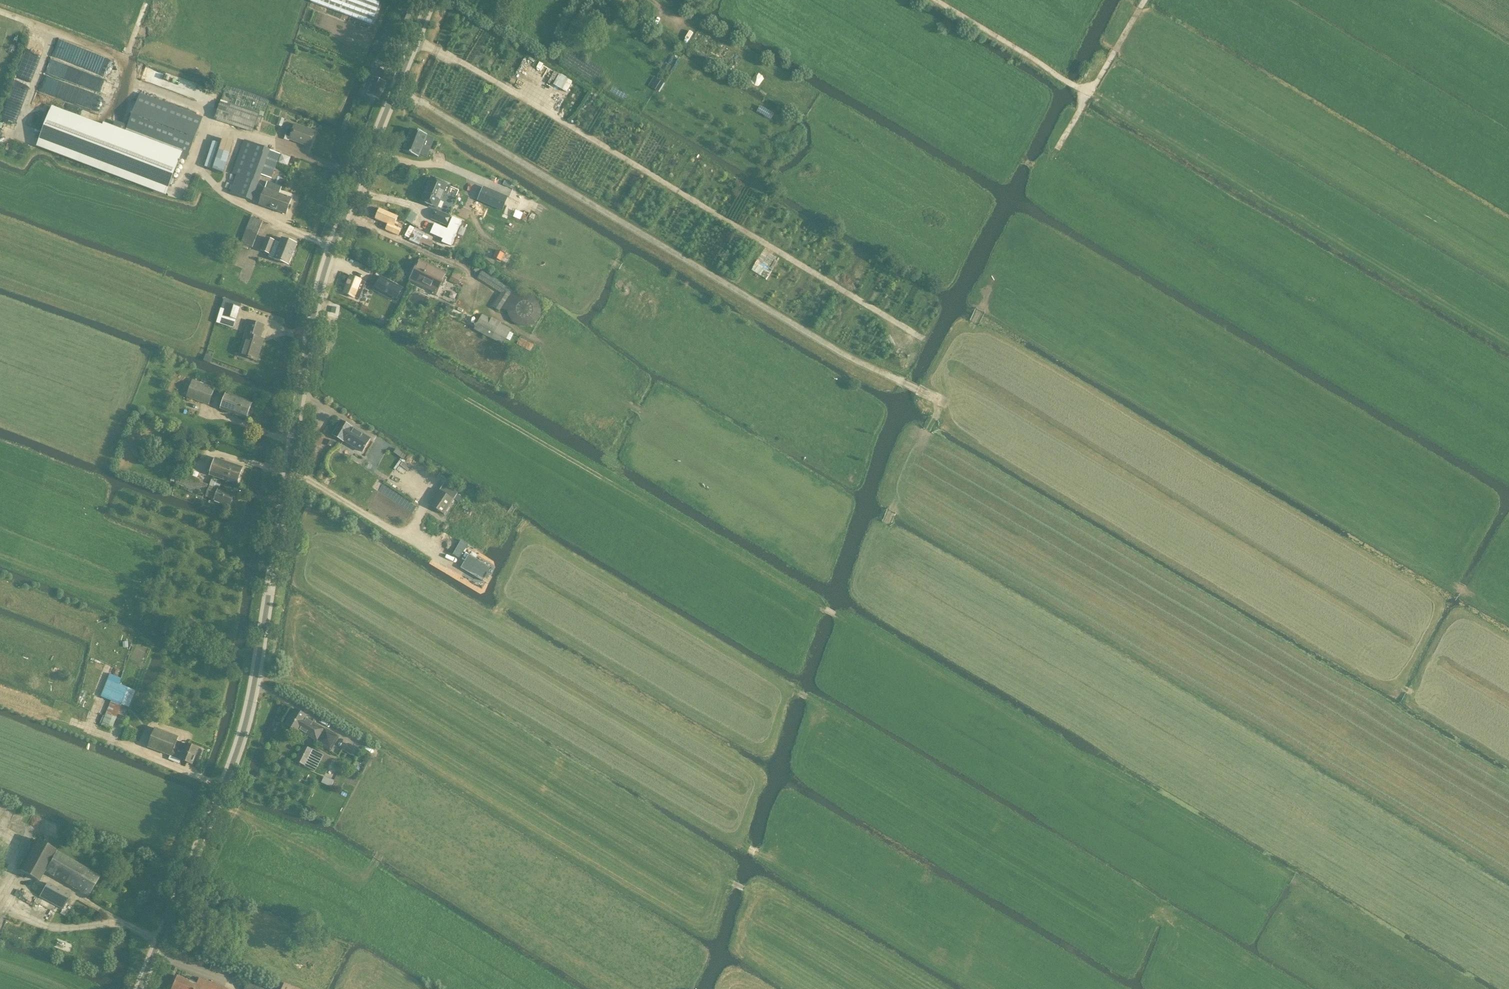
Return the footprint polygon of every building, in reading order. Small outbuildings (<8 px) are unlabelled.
[(374,22),(382,0),(314,0),(374,22)] [(406,25),(411,14),(405,11),(400,22),(406,25)] [(59,39),(41,92),(94,110),(100,92),(82,86),(86,72),(108,79),(115,58),(59,39)] [(388,63),(394,49),(385,45),(379,59),(388,63)] [(377,69),(367,96),(379,100),(386,83),(382,81),(385,73),(377,69)] [(648,86),(659,92),(665,83),(653,76),(648,86)] [(139,94),(125,131),(103,123),(102,126),(52,108),(37,145),(167,194),(180,158),(186,160),(202,118),(139,94)] [(253,132),(259,116),(221,103),(215,119),(253,132)] [(89,116),(91,111),(78,106),(76,112),(89,116)] [(404,120),(401,127),(406,129),(409,123),(404,120)] [(288,128),(285,136),(290,138),(290,139),(310,147),(316,132),(295,125),(293,130),(288,128)] [(413,130),(404,152),(418,158),(424,144),(431,147),(435,140),(427,137),(428,136),(426,135),(426,134),(420,131),(419,132),(413,130)] [(224,173),(234,142),(223,138),(221,144),(213,142),(205,167),(224,173)] [(275,170),(280,154),(245,141),(232,174),(236,176),(230,193),(252,201),(262,175),(272,179),(275,170)] [(452,149),(444,145),(441,153),(449,156),(452,149)] [(431,178),(422,201),(437,208),(443,192),(448,194),(451,187),(446,185),(447,185),(431,178)] [(264,188),(259,205),(286,214),(292,198),(279,194),(281,187),(269,183),(265,189),(264,188)] [(484,188),(478,201),(502,211),(504,204),(507,198),(502,195),(484,188)] [(397,216),(379,209),(374,220),(387,225),(385,231),(398,236),(401,229),(393,226),(397,216)] [(405,220),(412,224),(416,214),(409,211),(405,220)] [(446,225),(450,217),(436,211),(432,219),(446,225)] [(253,247),(263,221),(252,217),(241,243),(253,247)] [(394,225),(401,228),(405,221),(398,217),(394,225)] [(462,223),(453,219),(448,231),(435,226),(431,235),(444,240),(442,244),(451,247),(462,223)] [(433,243),(413,234),(409,241),(419,246),(420,242),(431,247),(433,243)] [(270,254),(275,241),(266,237),(261,251),(270,254)] [(270,254),(269,257),(274,259),(289,265),(297,244),(282,238),(280,243),(275,241),(270,254)] [(419,263),(411,278),(434,290),(432,294),(435,296),(445,276),(419,263)] [(453,269),(450,276),(458,280),(462,273),(453,269)] [(531,295),(527,294),(522,294),(518,295),(516,291),(512,293),(509,297),(513,291),(482,271),(477,278),(501,293),(492,307),(499,312),(501,309),(508,310),(508,312),(512,322),(520,327),(528,327),(536,324),(541,316),(541,307),(538,299),(531,295)] [(351,276),(344,293),(359,300),(366,282),(351,276)] [(381,277),(374,290),(396,301),(402,289),(381,277)] [(237,319),(240,308),(228,304),(224,315),(237,319)] [(448,312),(450,309),(449,306),(446,304),(442,305),(441,308),(442,312),(445,313),(448,312)] [(474,330),(492,339),(503,344),(511,329),(500,323),(500,322),(492,317),(491,319),(482,315),(479,320),(474,330)] [(248,328),(239,354),(257,360),(263,340),(259,339),(263,326),(247,321),(245,328),(248,328)] [(521,348),(535,349),(536,341),(521,341),(521,348)] [(209,405),(215,388),(193,379),(186,396),(209,405)] [(246,419),(252,403),(226,393),(220,409),(246,419)] [(341,421),(333,435),(344,441),(363,452),(370,439),(352,428),(352,427),(341,421)] [(237,485),(243,467),(215,458),(209,475),(237,485)] [(210,486),(206,496),(215,499),(215,500),(230,505),(234,495),(219,489),(221,483),(212,479),(210,486)] [(444,515),(454,500),(439,490),(430,505),(444,515)] [(108,680),(101,697),(111,700),(102,725),(113,729),(122,705),(129,708),(130,707),(131,707),(136,695),(135,695),(136,691),(119,684),(121,679),(110,674),(108,680)] [(307,716),(295,709),(286,725),(297,732),(298,730),(317,741),(324,729),(306,718),(307,716)] [(155,728),(148,747),(171,756),(171,755),(180,759),(192,764),(198,749),(186,744),(182,754),(173,751),(178,737),(155,728)] [(326,728),(317,743),(331,751),(340,737),(326,728)] [(296,761),(305,766),(313,750),(304,745),(296,761)] [(324,775),(328,767),(317,762),(313,771),(324,775)] [(331,787),(334,780),(324,776),(321,782),(331,787)] [(45,871),(56,851),(36,841),(19,871),(38,881),(40,880),(45,871)] [(99,876),(56,851),(45,871),(88,896),(99,876)] [(47,882),(39,896),(63,909),(66,903),(70,895),(47,882)] [(35,910),(41,900),(24,890),(18,900),(35,910)] [(213,963),(211,970),(221,973),(223,967),(213,963)] [(197,984),(177,976),(172,988),(195,988),(197,984)] [(199,978),(197,984),(195,988),(226,988),(199,978)]
